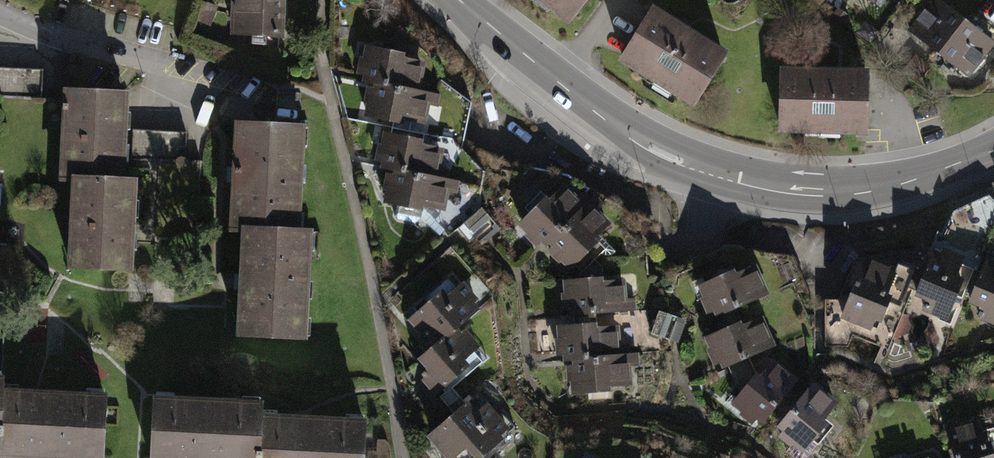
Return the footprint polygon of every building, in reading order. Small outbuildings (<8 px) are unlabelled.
[(236,32),(286,34),(288,0),(237,0),(236,32)] [(570,27),(591,0),(534,0),(570,27)] [(875,13),(886,0),(859,0),(875,13)] [(945,0),(938,0),(908,37),(970,86),(993,57),(993,39),(945,0)] [(731,68),(662,15),(624,64),(694,117),(731,68)] [(424,61),(370,50),(362,86),(378,90),(417,98),(424,61)] [(872,77),(782,73),(779,141),(869,145),(872,77)] [(417,98),(378,90),(371,126),(389,130),(425,138),(433,101),(417,98)] [(129,97),(68,95),(64,183),(77,184),(126,186),(129,97)] [(308,131),(244,129),(239,234),(251,234),(303,237),(308,131)] [(425,138),(389,130),(381,167),(396,170),(436,178),(444,142),(425,138)] [(436,178),(396,170),(388,206),(443,218),(451,181),(436,178)] [(126,186),(77,184),(73,272),(134,275),(138,186),(126,186)] [(558,187),(518,226),(544,253),(552,245),(584,214),(558,187)] [(584,214),(552,245),(578,272),(618,233),(592,206),(584,214)] [(303,237),(251,234),(246,340),(310,343),(315,237),(303,237)] [(855,257),(831,318),(841,322),(865,261),(855,257)] [(978,273),(936,257),(916,308),(958,325),(978,273)] [(692,284),(707,322),(770,296),(755,258),(692,284)] [(992,258),(972,317),(993,324),(993,259),(992,258)] [(911,286),(865,267),(843,320),(889,339),(911,286)] [(630,320),(627,276),(567,281),(571,325),(620,321),(630,320)] [(480,316),(456,280),(406,313),(430,349),(472,322),(480,316)] [(707,339),(719,367),(772,345),(760,317),(707,339)] [(623,364),(620,321),(571,325),(560,326),(563,369),(576,368),(623,364)] [(496,358),(472,322),(430,349),(422,355),(446,391),(496,358)] [(762,426),(797,385),(769,361),(733,401),(762,426)] [(640,406),(636,363),(623,364),(576,368),(580,411),(629,407),(640,406)] [(843,415),(810,391),(775,437),(804,457),(811,457),(843,415)] [(7,392),(5,445),(5,456),(42,457),(108,457),(110,396),(7,392)] [(520,431),(487,396),(435,445),(447,457),(491,457),(520,431)] [(157,402),(155,457),(263,457),(264,418),(265,406),(157,402)] [(264,418),(263,457),(366,457),(367,423),(264,418)] [(950,435),(956,457),(993,457),(993,447),(988,424),(950,435)]
